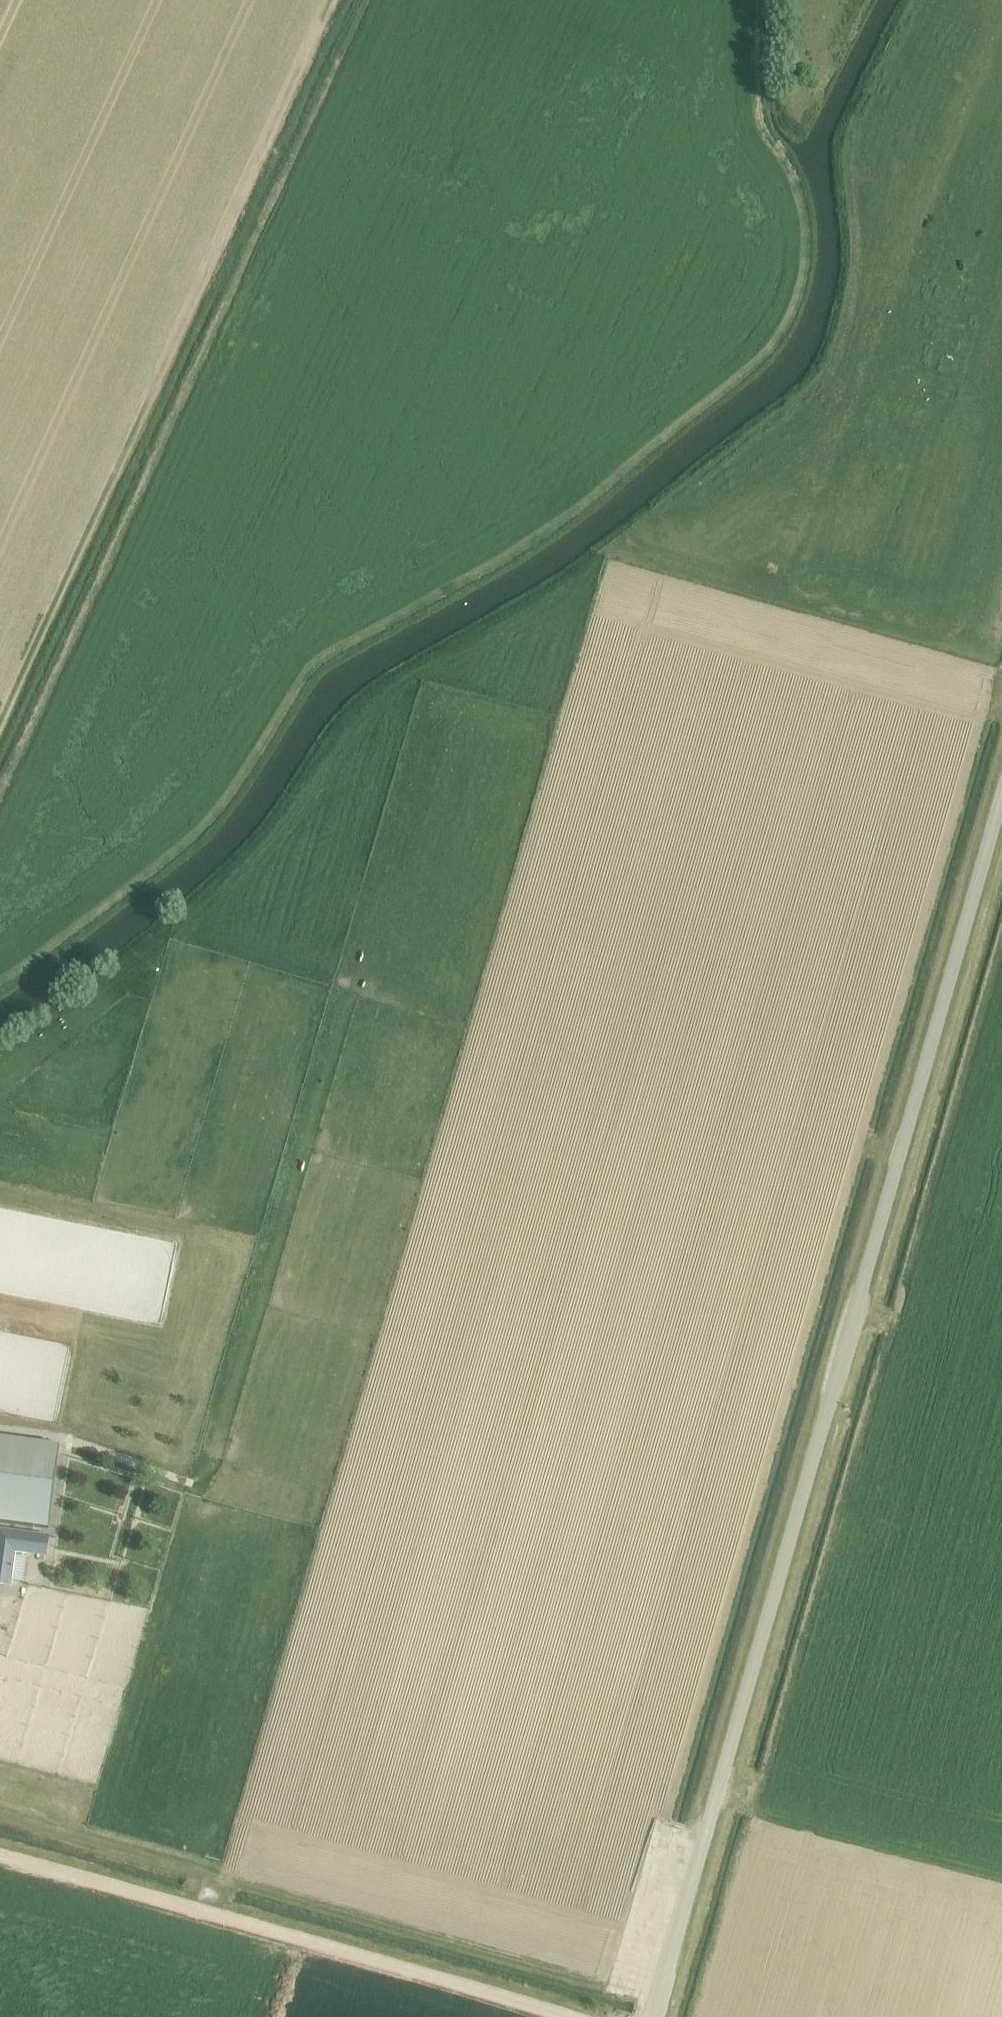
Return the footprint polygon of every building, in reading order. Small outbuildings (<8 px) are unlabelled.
[(50,1530),(61,1446),(0,1438),(0,1523),(50,1530)] [(12,1587),(13,1580),(16,1553),(28,1555),(48,1557),(51,1535),(0,1528),(0,1585),(12,1587)]
